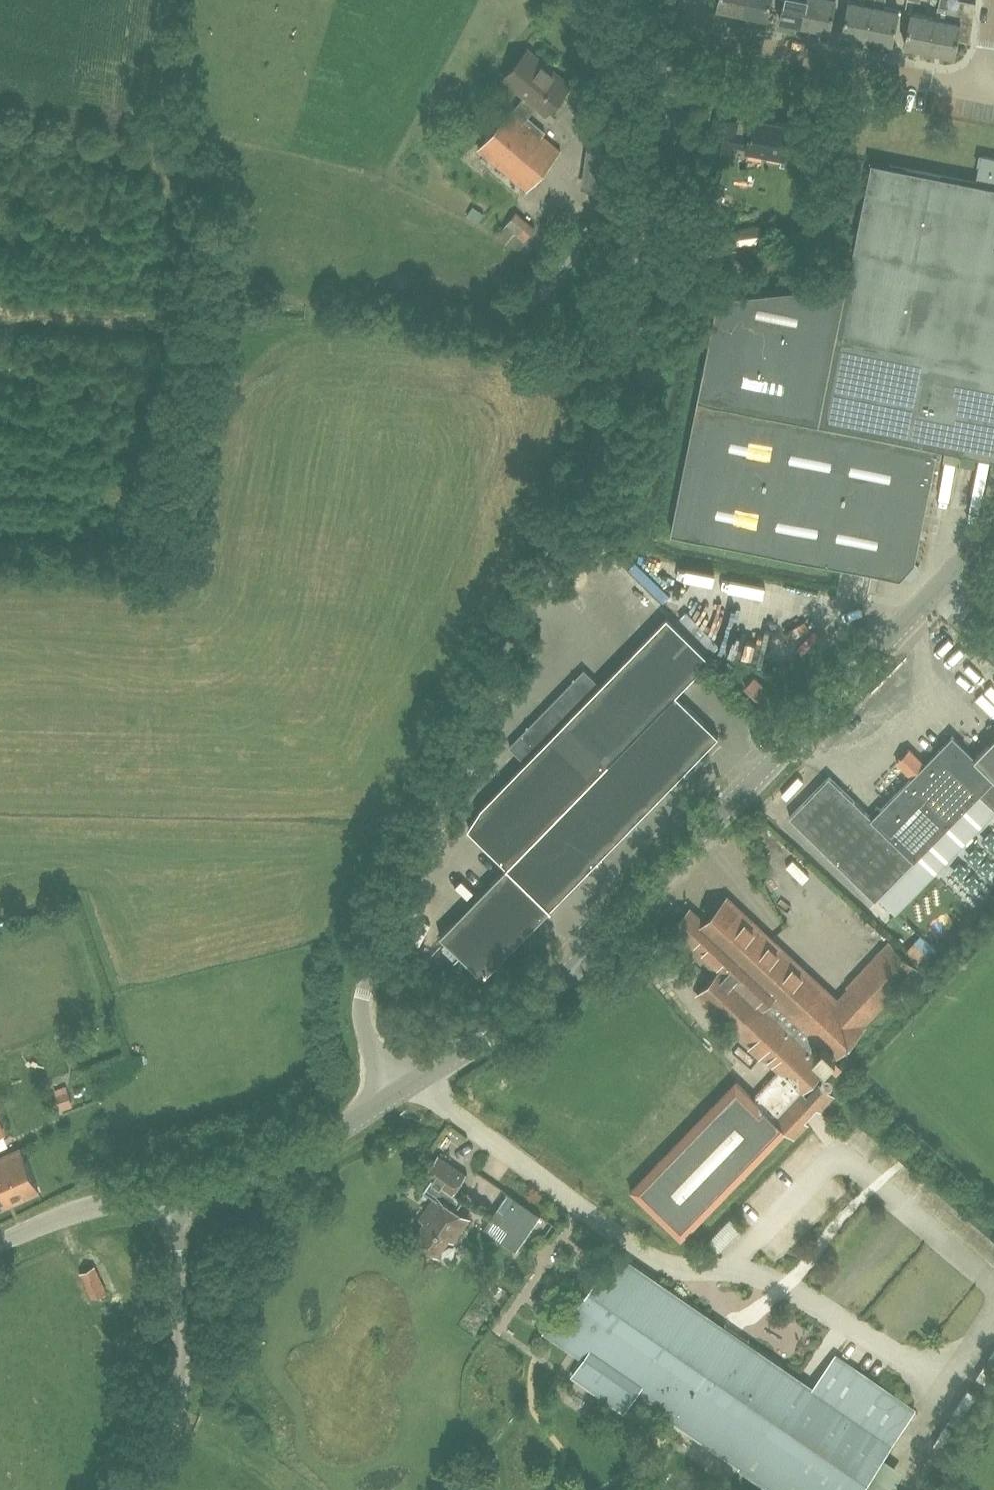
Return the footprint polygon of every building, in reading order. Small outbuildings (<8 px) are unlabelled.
[(745,0),(720,0),(718,8),(743,13),(745,0)] [(743,13),(768,18),(771,0),(745,0),(743,13)] [(810,0),(783,0),(780,19),(806,24),(810,0)] [(806,24),(829,29),(835,0),(810,0),(806,24)] [(875,0),(865,0),(865,1),(858,0),(849,0),(842,32),(868,37),(875,0)] [(868,37),(892,41),(899,8),(883,5),(884,0),(875,0),(868,37)] [(949,7),(951,0),(939,0),(936,16),(930,49),(954,54),(957,38),(970,41),(976,1),(970,0),(958,0),(956,8),(949,7)] [(930,49),(936,16),(911,11),(904,44),(930,49)] [(546,113),(569,85),(528,50),(505,78),(526,96),(514,110),(512,109),(479,149),(528,190),(561,151),(542,135),(545,132),(529,118),(526,121),(525,120),(537,106),(546,113)] [(799,167),(803,143),(788,140),(790,125),(752,118),(751,123),(716,117),(711,147),(733,151),(734,145),(747,147),(747,148),(783,154),(781,164),(799,167)] [(982,156),(976,182),(872,161),(848,283),(718,296),(671,531),(901,577),(915,561),(939,446),(993,457),(993,159),(982,156)] [(517,211),(505,226),(497,236),(506,244),(515,234),(525,242),(536,227),(517,211)] [(611,762),(679,694),(713,659),(671,618),(603,686),(586,670),(553,704),(611,762)] [(611,640),(619,647),(635,627),(627,620),(611,640)] [(757,698),(766,688),(755,678),(746,687),(757,698)] [(508,865),(552,909),(553,908),(552,906),(721,735),(679,694),(611,762),(508,865)] [(508,866),(508,865),(611,762),(553,704),(512,746),(528,762),(484,806),(470,828),(508,866)] [(790,816),(876,900),(879,897),(896,914),(993,813),(993,739),(976,757),(953,735),(873,818),(830,776),(828,777),(790,816)] [(499,876),(482,893),(441,934),(483,976),(550,909),(551,910),(552,909),(508,865),(508,866),(499,876)] [(781,888),(773,893),(788,919),(796,914),(781,888)] [(961,921),(978,905),(972,898),(955,914),(961,921)] [(690,911),(675,926),(679,930),(675,933),(718,973),(697,994),(779,1070),(802,1092),(815,1077),(864,1025),(864,1024),(916,968),(889,942),(848,986),(849,987),(837,1000),(735,905),(729,899),(711,919),(705,925),(690,911)] [(735,1080),(629,1191),(631,1193),(672,1231),(682,1241),(788,1130),(776,1119),(777,1119),(753,1097),(735,1080)] [(39,1192),(20,1149),(0,1158),(0,1209),(39,1192)] [(424,1189),(435,1197),(426,1210),(430,1213),(415,1236),(438,1252),(449,1235),(453,1238),(468,1217),(450,1204),(457,1194),(453,1191),(465,1174),(438,1156),(426,1174),(431,1178),(424,1189)] [(508,1229),(501,1239),(516,1250),(540,1215),(514,1196),(503,1212),(497,1208),(490,1217),(508,1229)] [(915,1409),(836,1354),(813,1387),(614,1252),(555,1339),(584,1359),(572,1376),(624,1411),(635,1394),(741,1466),(776,1489),(860,1489),(915,1409)] [(92,1298),(107,1290),(95,1265),(80,1273),(92,1298)]
